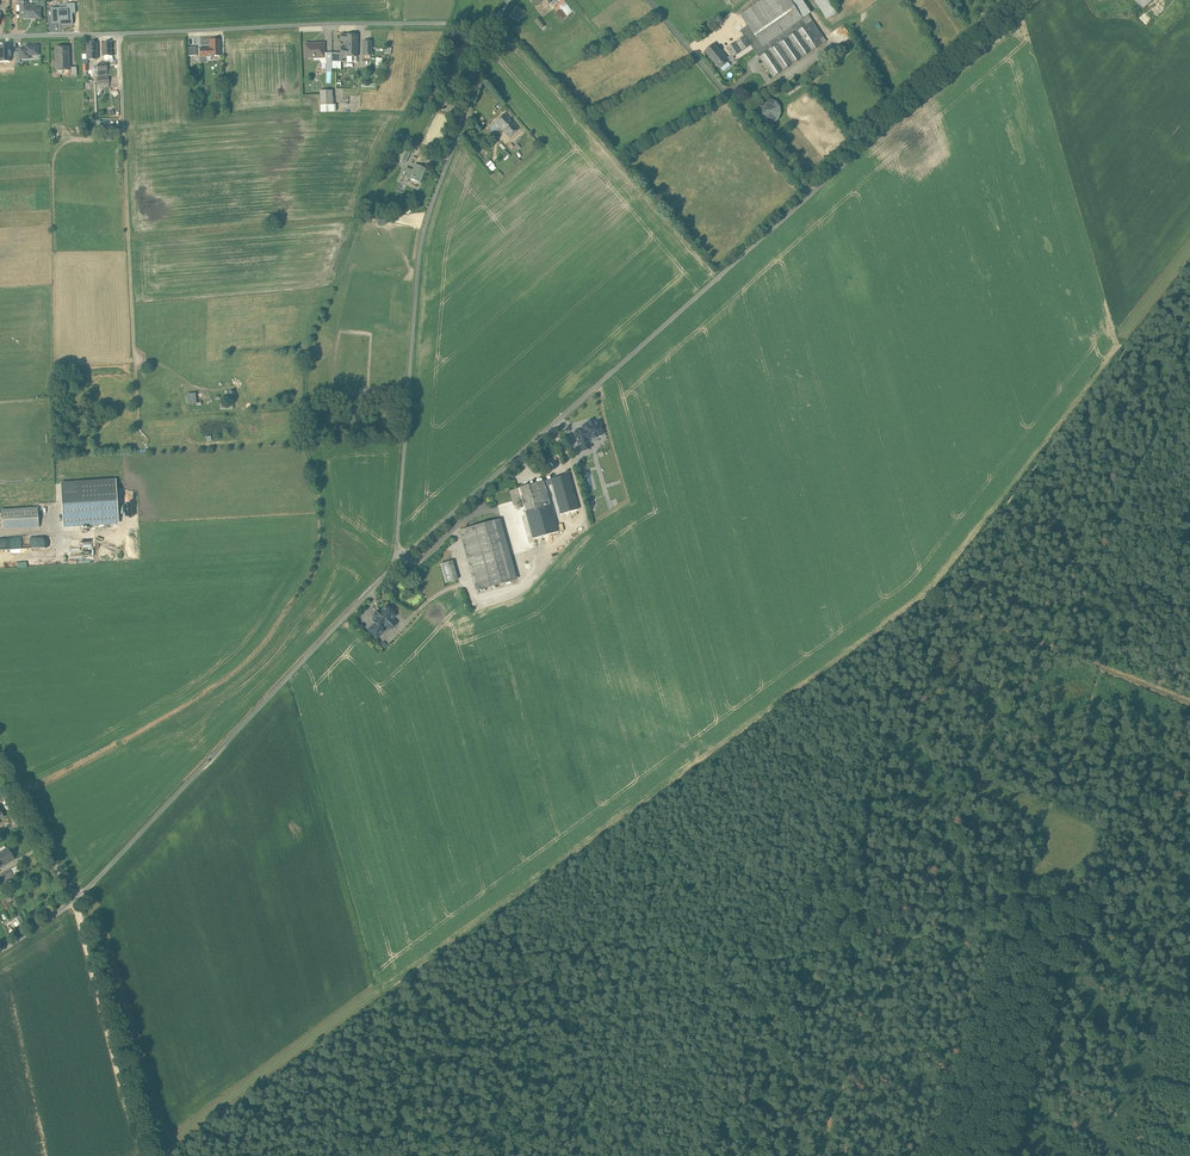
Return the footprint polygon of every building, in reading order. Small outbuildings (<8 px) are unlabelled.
[(20,19),(40,19),(40,10),(37,10),(37,6),(28,6),(27,0),(20,0),(20,19)] [(537,6),(543,14),(552,7),(550,4),(549,4),(546,0),(545,0),(537,6)] [(748,26),(764,50),(805,22),(803,18),(790,0),(785,0),(748,26)] [(828,0),(817,0),(829,18),(836,13),(828,0)] [(1143,9),(1153,0),(1134,0),(1143,9)] [(1176,0),(1154,21),(1162,30),(1171,23),(1167,18),(1178,9),(1181,6),(1176,0)] [(566,1),(559,5),(561,8),(557,11),(562,19),(573,11),(566,1)] [(66,7),(51,8),(51,24),(60,23),(60,25),(73,24),(72,14),(76,13),(75,3),(66,4),(66,7)] [(525,11),(515,6),(509,16),(520,22),(525,11)] [(1178,9),(1167,18),(1171,23),(1174,25),(1184,16),(1178,9)] [(825,42),(807,15),(803,18),(805,22),(821,45),(825,42)] [(539,18),(536,21),(541,28),(545,25),(539,18)] [(805,22),(764,50),(748,26),(741,30),(745,37),(751,45),(757,55),(773,78),(821,45),(805,22)] [(614,39),(612,36),(609,31),(603,35),(608,42),(614,39)] [(356,34),(340,34),(341,41),(345,41),(345,50),(340,50),(340,53),(340,62),(345,62),(345,56),(357,56),(356,34)] [(727,59),(714,43),(705,52),(720,69),(729,61),(728,60),(751,45),(745,37),(727,49),(731,56),(727,59)] [(219,39),(210,40),(210,48),(204,48),(204,56),(220,56),(219,39)] [(96,43),(87,43),(87,53),(83,53),(83,59),(87,59),(97,59),(96,43)] [(111,43),(102,43),(102,56),(102,60),(109,60),(109,56),(112,56),(111,43)] [(318,45),(304,46),(305,59),(313,59),(313,58),(314,58),(314,56),(324,55),(324,44),(318,44),(318,45)] [(38,45),(28,46),(28,48),(19,48),(19,52),(19,59),(20,59),(29,59),(29,55),(38,55),(38,45)] [(1,46),(1,60),(11,60),(11,56),(10,56),(10,52),(9,52),(9,50),(6,50),(6,48),(10,48),(10,46),(1,46)] [(68,46),(56,47),(57,70),(69,70),(68,46)] [(196,46),(188,47),(188,55),(197,55),(196,46)] [(332,62),(340,62),(340,53),(332,53),(332,61),(332,62)] [(107,64),(97,64),(98,75),(107,75),(107,64)] [(320,91),(321,110),(333,109),(332,90),(320,91)] [(770,99),(763,100),(758,104),(756,110),(757,116),(761,122),(767,124),(773,123),(778,119),(780,113),(780,107),(776,102),(770,99)] [(513,122),(505,114),(495,122),(503,131),(513,122)] [(513,122),(503,131),(509,138),(519,129),(513,122)] [(412,150),(399,143),(393,156),(405,162),(412,150)] [(506,149),(502,152),(506,159),(511,156),(506,149)] [(493,171),(497,167),(488,157),(483,161),(493,171)] [(425,169),(415,164),(413,170),(406,168),(403,175),(410,178),(409,178),(419,182),(425,169)] [(219,397),(220,409),(232,408),(231,391),(225,391),(225,397),(219,397)] [(186,394),(188,405),(197,403),(195,392),(186,394)] [(91,402),(83,402),(83,410),(93,410),(93,407),(91,408),(91,402)] [(600,421),(594,422),(594,420),(587,422),(587,424),(581,425),(582,429),(574,431),(580,452),(591,449),(588,439),(592,438),(592,439),(598,437),(598,436),(604,434),(600,421)] [(569,474),(551,479),(552,484),(560,514),(563,513),(564,515),(567,514),(567,512),(572,511),(573,512),(576,511),(576,510),(579,509),(569,474)] [(115,480),(62,484),(64,526),(118,522),(115,480)] [(543,481),(519,488),(509,491),(510,496),(520,493),(525,511),(544,506),(544,508),(551,507),(550,504),(545,486),(543,481)] [(544,506),(525,511),(533,538),(559,531),(551,504),(550,504),(551,507),(544,508),(544,506)] [(37,508),(1,510),(2,529),(39,527),(37,508)] [(495,521),(472,527),(475,535),(497,528),(495,521)] [(475,535),(472,527),(460,531),(476,590),(489,587),(475,535)] [(497,528),(475,535),(489,587),(512,581),(497,528)] [(43,537),(24,538),(24,548),(44,547),(43,537)] [(90,539),(71,540),(71,549),(91,549),(90,539)] [(73,557),(72,554),(67,554),(67,563),(93,562),(92,556),(73,557)] [(452,561),(440,565),(445,583),(457,580),(452,561)] [(386,606),(380,612),(380,611),(375,616),(376,616),(372,620),(376,623),(381,629),(382,628),(385,625),(387,627),(387,626),(393,621),(391,619),(395,615),(386,606)] [(393,621),(387,626),(390,629),(396,624),(393,621)] [(376,623),(369,630),(376,638),(384,630),(382,628),(381,629),(376,623)] [(382,650),(387,645),(383,640),(378,646),(382,650)] [(0,853),(0,868),(14,859),(8,848),(0,853)] [(0,876),(0,882),(8,877),(10,879),(15,876),(11,870),(0,876)]
